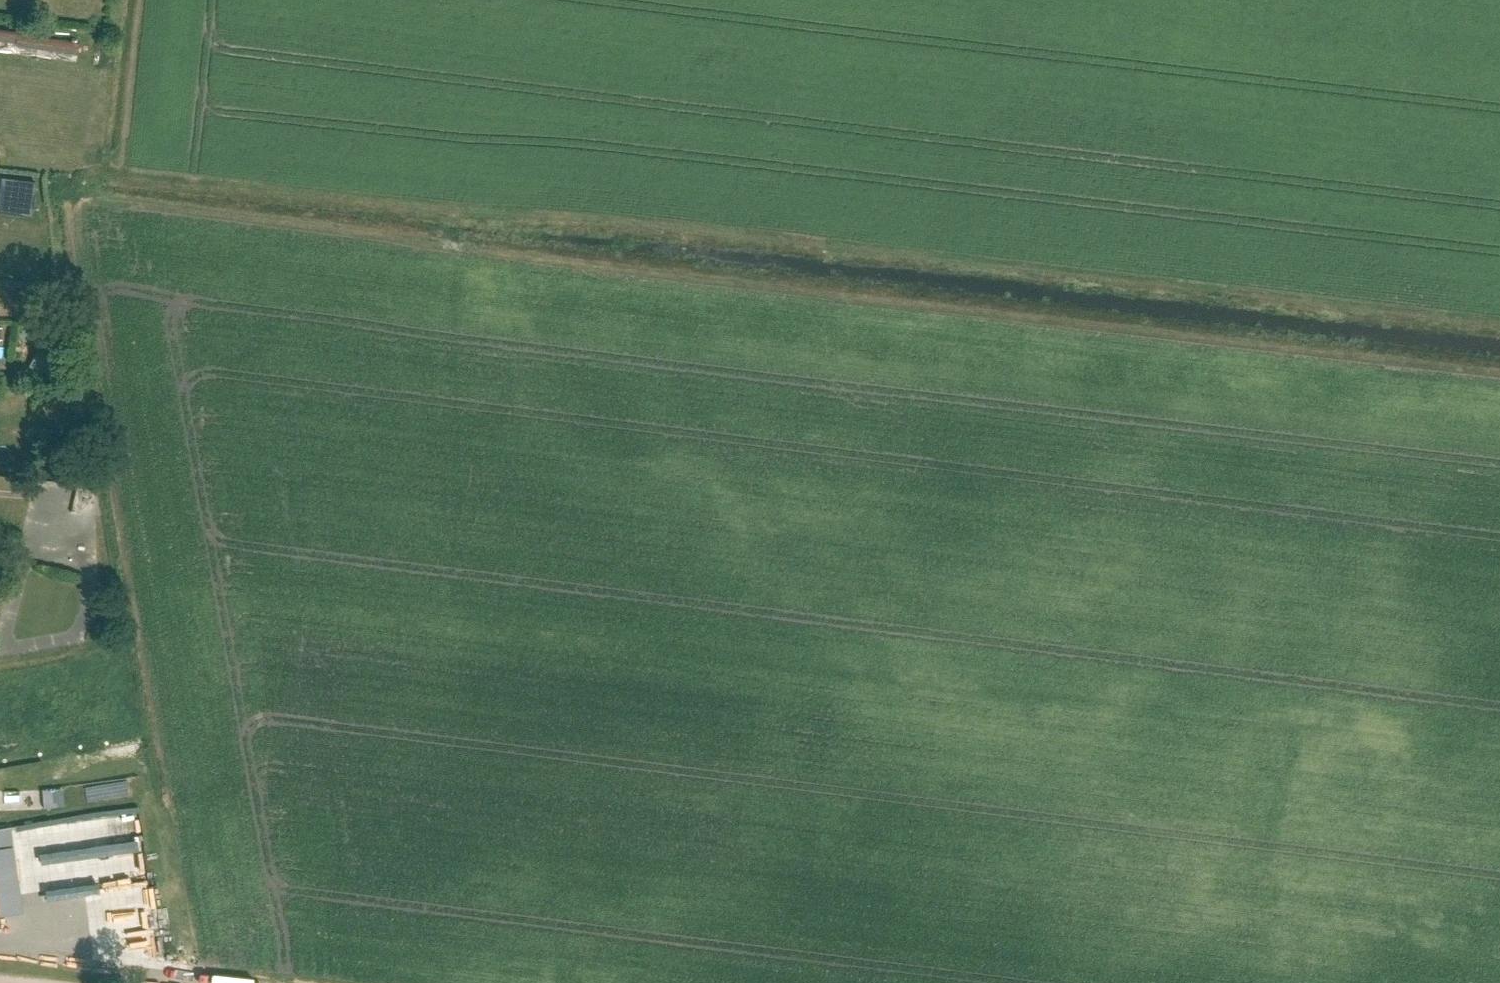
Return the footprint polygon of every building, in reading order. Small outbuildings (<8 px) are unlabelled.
[(18,43),(18,47),(81,55),(82,43),(23,35),(23,32),(0,29),(0,41),(18,43)] [(4,179),(2,196),(18,198),(16,215),(33,217),(37,183),(4,179)] [(29,369),(45,377),(54,361),(38,352),(29,369)] [(0,831),(0,851),(9,849),(6,830),(0,831)]
